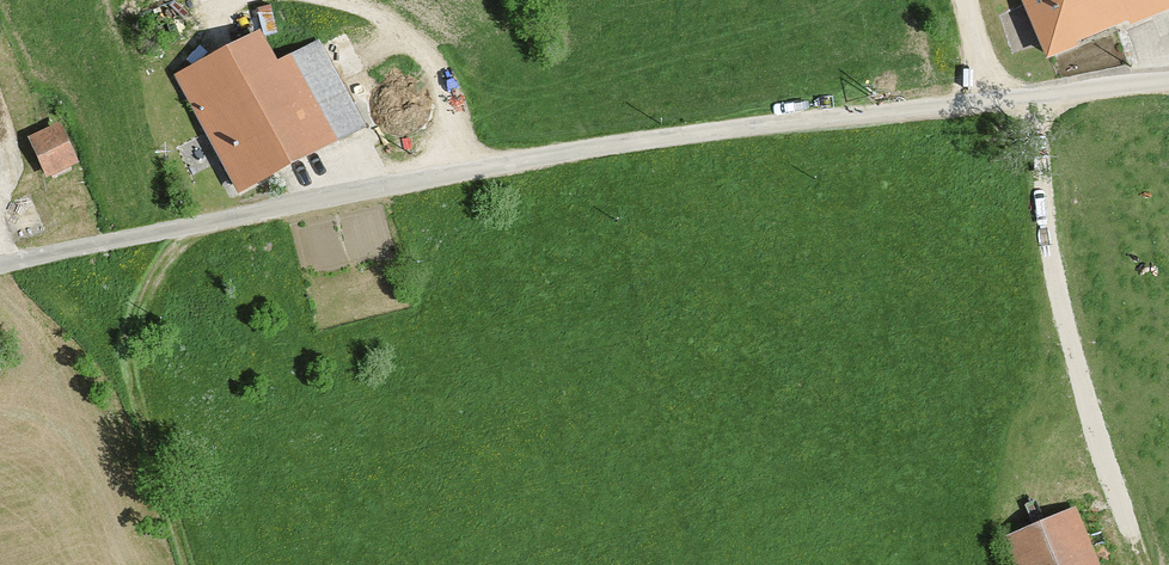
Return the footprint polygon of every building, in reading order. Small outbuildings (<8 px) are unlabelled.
[(1041,62),(1168,11),(1168,0),(1016,0),(1041,62)] [(251,34),(174,73),(237,195),(366,129),(320,39),(267,66),(251,34)] [(58,123),(26,137),(44,180),(77,166),(58,123)] [(1006,540),(1015,564),(1096,564),(1077,514),(1006,540)]
